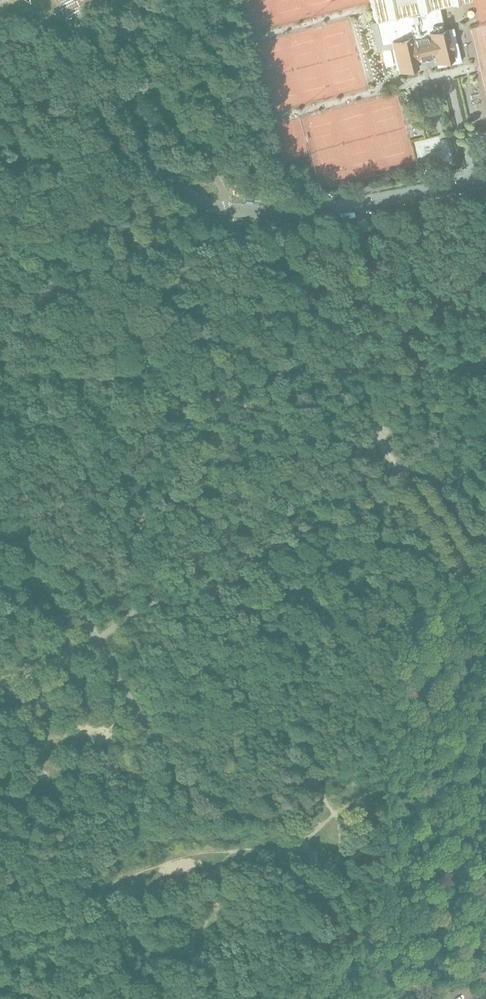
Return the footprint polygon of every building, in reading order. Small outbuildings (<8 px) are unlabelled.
[(464,0),(369,0),(374,22),(375,22),(376,26),(375,26),(381,51),(392,48),(397,71),(415,67),(414,61),(433,56),(435,66),(436,71),(472,62),(470,52),(461,54),(455,29),(443,32),(439,16),(429,18),(428,14),(406,19),(405,15),(435,7),(464,0)]
